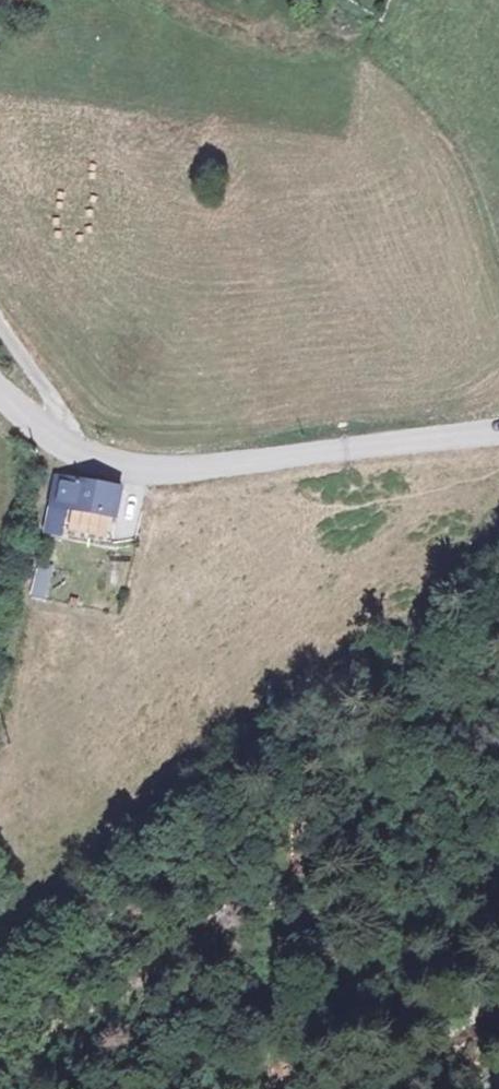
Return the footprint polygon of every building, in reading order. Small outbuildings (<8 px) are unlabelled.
[(122,480),(63,471),(57,514),(75,516),(76,506),(119,513),(122,480)] [(28,595),(43,599),(51,568),(36,564),(28,595)]
